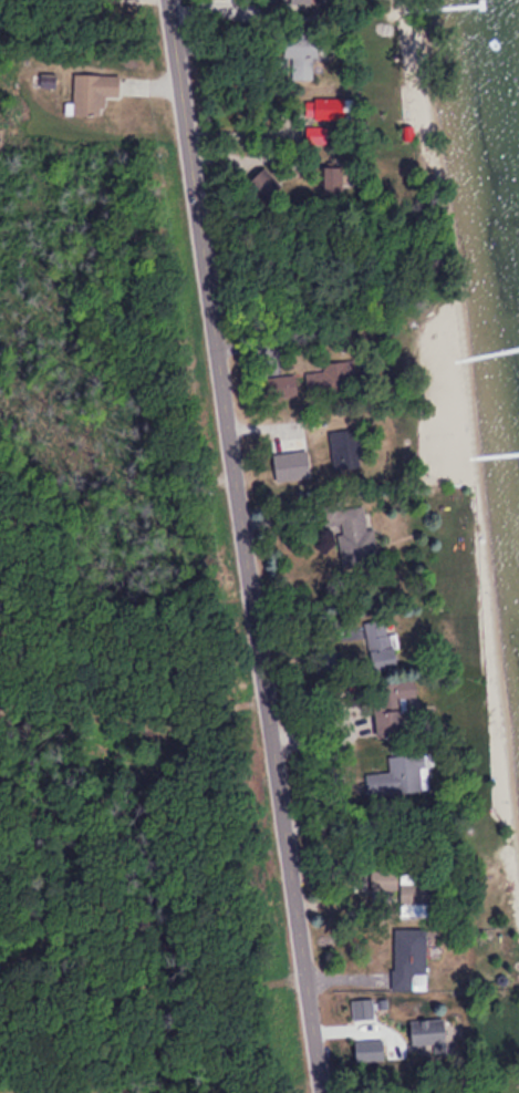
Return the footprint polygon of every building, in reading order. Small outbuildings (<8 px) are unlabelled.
[(311,72),(311,32),(279,32),(279,59),(290,59),(290,72),(311,72)] [(101,113),(101,94),(117,94),(117,72),(71,72),(71,113),(101,113)] [(340,97),(308,97),(308,117),(340,117),(340,97)] [(305,140),(324,140),(324,124),(305,124),(305,140)] [(274,187),(250,163),(238,174),(262,199),(274,187)] [(337,193),(337,163),(318,163),(318,193),(337,193)] [(321,360),(322,370),(303,370),(304,390),(354,387),(353,359),(321,360)] [(295,391),(293,374),(262,376),(263,393),(295,391)] [(329,428),(329,457),(357,457),(357,428),(329,428)] [(374,564),(373,527),(362,528),(361,502),(338,503),(339,564),(374,564)] [(363,619),(368,671),(393,669),(388,617),(363,619)] [(413,695),(411,681),(380,684),(382,702),(369,704),(373,736),(399,733),(395,697),(413,695)] [(426,789),(424,752),(386,754),(387,770),(363,771),(365,793),(426,789)] [(366,869),(366,888),(395,888),(395,869),(366,869)] [(422,989),(424,937),(392,936),(390,988),(422,989)] [(440,1043),(440,1018),(406,1018),(406,1043),(440,1043)]
